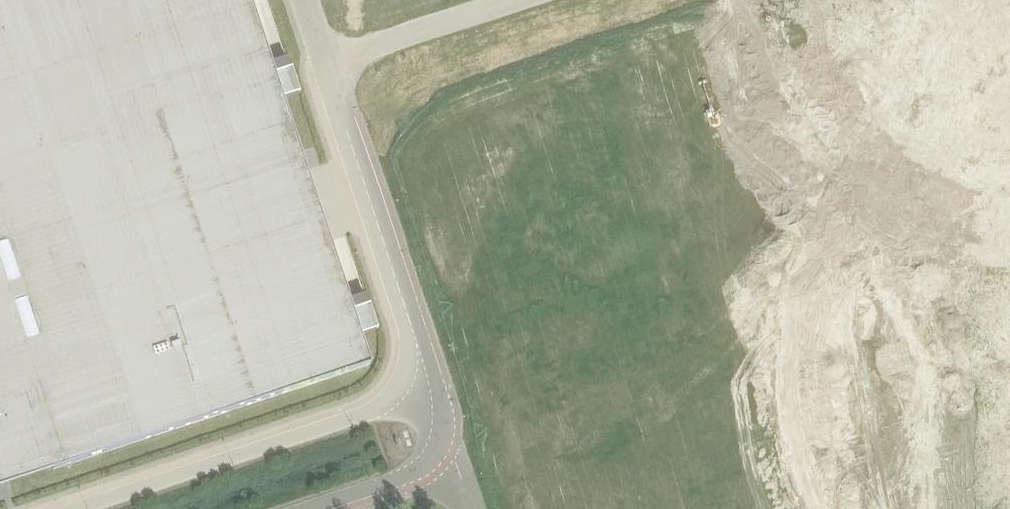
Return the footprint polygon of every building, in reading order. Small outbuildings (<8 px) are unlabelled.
[(52,470),(369,365),(249,0),(0,0),(0,474),(49,458),(52,470)]
